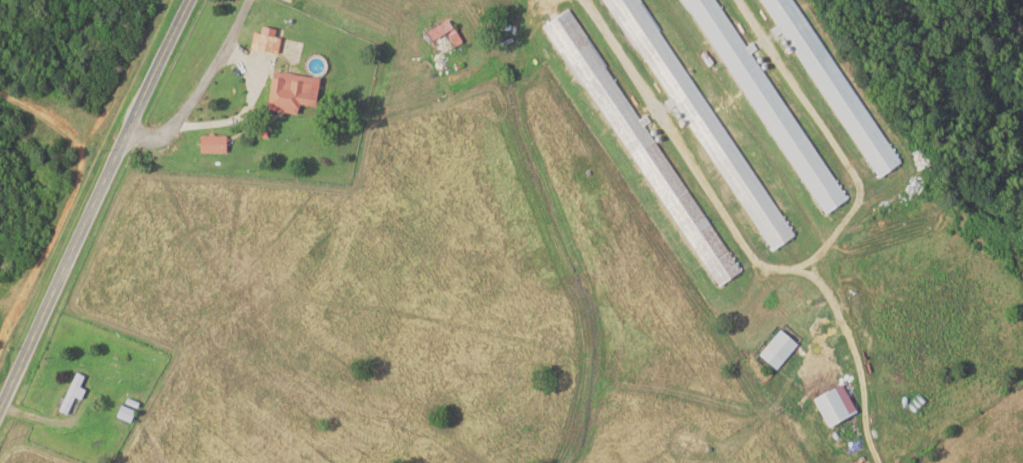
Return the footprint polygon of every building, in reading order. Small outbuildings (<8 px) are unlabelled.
[(766,251),(787,238),(642,0),(603,0),(668,106),(675,102),(766,251)] [(752,52),(756,50),(751,42),(742,47),(713,0),(685,0),(816,216),(842,200),(752,52)] [(769,29),(773,36),(782,31),(873,179),(895,165),(793,0),(755,0),(772,27),(769,29)] [(706,290),(734,273),(646,121),(638,125),(569,7),(549,19),(706,290)] [(446,19),(424,31),(437,55),(459,43),(446,19)] [(272,30),(258,26),(256,34),(250,32),(246,49),(274,55),(277,38),(270,36),(272,30)] [(315,78),(269,71),(263,110),(293,114),(295,99),(311,101),(315,78)] [(197,152),(222,152),(222,135),(197,135),(197,152)] [(755,353),(772,369),(794,344),(777,329),(755,353)] [(73,397),(77,399),(82,389),(78,387),(83,376),(72,371),(54,409),(65,414),(73,397)] [(851,413),(840,383),(809,395),(820,425),(851,413)] [(113,417),(128,421),(131,408),(116,404),(113,417)]
